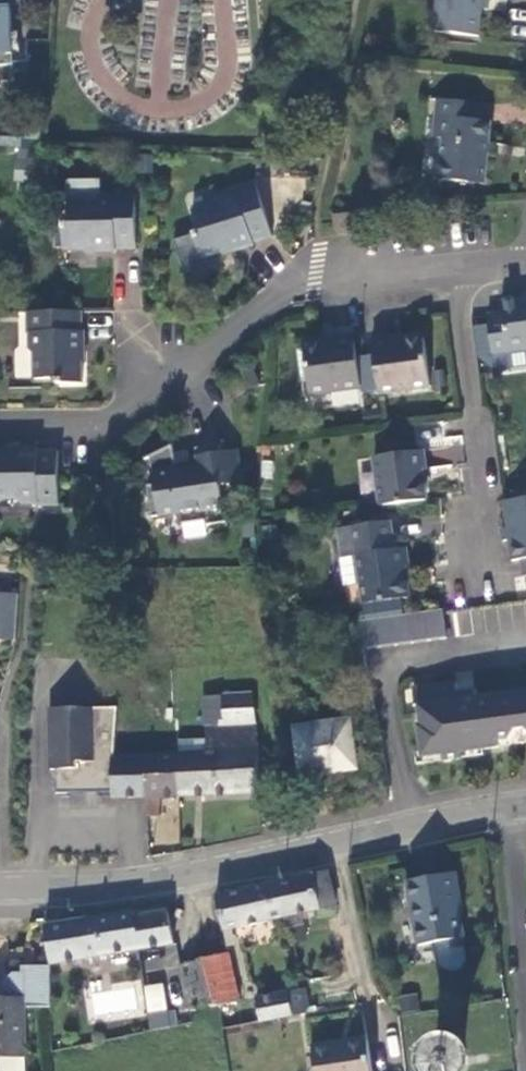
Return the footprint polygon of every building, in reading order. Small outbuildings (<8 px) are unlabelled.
[(434,32),(479,37),(482,10),(483,0),(437,0),(434,32)] [(12,67),(12,64),(10,42),(10,33),(8,7),(0,7),(0,67),(12,67)] [(18,42),(10,42),(12,64),(20,63),(18,42)] [(485,186),(488,156),(489,144),(491,124),(482,121),(483,105),(442,101),(438,139),(443,140),(439,180),(485,186)] [(497,144),(489,144),(488,156),(496,156),(497,144)] [(271,237),(254,185),(235,192),(235,194),(220,199),(218,203),(194,212),(198,229),(195,237),(201,258),(233,249),(234,251),(254,246),(254,243),(271,237)] [(137,249),(135,194),(115,194),(115,196),(98,196),(94,201),(70,201),(69,219),(65,224),(65,248),(95,249),(95,251),(116,251),(116,248),(137,249)] [(23,267),(24,257),(11,257),(11,265),(23,267)] [(520,301),(500,303),(501,313),(486,315),(491,355),(525,352),(525,300),(520,301)] [(82,330),(81,312),(26,311),(27,333),(30,333),(30,349),(35,354),(35,379),(52,378),(58,383),(83,382),(82,351),(85,351),(84,330),(82,330)] [(356,360),(353,336),(336,338),(336,344),(303,348),(310,396),(360,390),(356,360)] [(390,339),(371,341),(373,358),(378,388),(379,395),(430,389),(423,341),(391,344),(390,339)] [(356,360),(360,390),(378,388),(373,358),(356,360)] [(220,453),(218,443),(193,448),(194,460),(195,467),(173,470),(173,463),(171,445),(150,456),(154,488),(148,490),(153,519),(181,515),(184,526),(205,523),(205,526),(226,523),(220,486),(225,485),(220,453)] [(0,452),(0,499),(14,499),(18,504),(36,504),(36,506),(58,506),(57,452),(36,451),(36,449),(16,449),(16,452),(0,452)] [(236,450),(220,453),(225,485),(240,482),(236,450)] [(373,460),(380,508),(426,502),(422,472),(425,472),(423,453),(373,460)] [(194,460),(173,463),(173,470),(195,467),(194,460)] [(503,502),(506,530),(508,542),(511,563),(521,562),(523,579),(525,578),(525,499),(503,502)] [(392,524),(336,530),(344,590),(361,588),(364,604),(409,599),(404,571),(407,570),(405,551),(396,551),(392,524)] [(506,530),(499,530),(501,543),(508,542),(506,530)] [(19,597),(0,596),(0,641),(16,642),(19,597)] [(446,640),(442,610),(355,622),(361,651),(446,640)] [(476,682),(455,684),(456,692),(477,689),(476,682)] [(455,684),(414,690),(415,710),(418,710),(420,727),(418,728),(421,756),(442,755),(443,761),(461,758),(461,752),(497,747),(497,741),(511,739),(515,731),(511,694),(478,698),(477,689),(456,692),(455,684)] [(515,731),(525,730),(520,693),(511,694),(515,731)] [(226,728),(207,728),(205,728),(205,740),(204,752),(176,754),(178,798),(257,794),(256,726),(254,726),(254,696),(225,696),(225,699),(226,728)] [(206,699),(207,728),(226,728),(225,699),(206,699)] [(116,760),(115,708),(47,709),(48,772),(54,772),(56,795),(95,793),(96,760),(116,760)] [(350,721),(296,728),(301,773),(354,769),(350,721)] [(204,752),(205,740),(176,742),(176,754),(204,752)] [(159,799),(178,798),(176,754),(145,757),(147,799),(148,817),(159,817),(159,799)] [(96,760),(95,793),(112,793),(113,801),(147,799),(145,757),(116,760),(96,760)] [(326,872),(279,882),(286,918),(333,907),(326,872)] [(408,884),(418,944),(463,939),(457,902),(461,902),(456,876),(408,884)] [(279,882),(245,890),(252,926),(286,918),(279,882)] [(223,933),(252,926),(245,890),(215,896),(223,933)] [(167,914),(134,919),(139,951),(172,946),(167,914)] [(50,966),(139,951),(134,919),(134,915),(44,927),(50,966)] [(176,950),(143,953),(145,971),(178,968),(176,950)] [(228,956),(204,962),(213,1008),(238,1003),(228,956)] [(182,967),(192,1012),(211,1008),(213,1008),(204,962),(182,967)] [(25,1060),(25,1009),(50,1010),(50,968),(22,968),(21,974),(13,974),(6,983),(5,999),(0,999),(0,1060),(25,1060)] [(88,977),(87,1019),(143,1020),(144,978),(88,977)] [(166,982),(145,983),(146,1011),(166,1010),(166,982)] [(255,1001),(260,1025),(301,1017),(305,1016),(301,993),(255,1001)] [(147,1013),(149,1028),(177,1025),(176,1010),(147,1013)] [(365,1043),(333,1047),(333,1045),(312,1048),(315,1070),(370,1070),(365,1043)] [(452,1050),(446,1050),(440,1052),(435,1056),(434,1062),(434,1068),(436,1070),(460,1070),(462,1065),(461,1059),(457,1053),(452,1050)]
